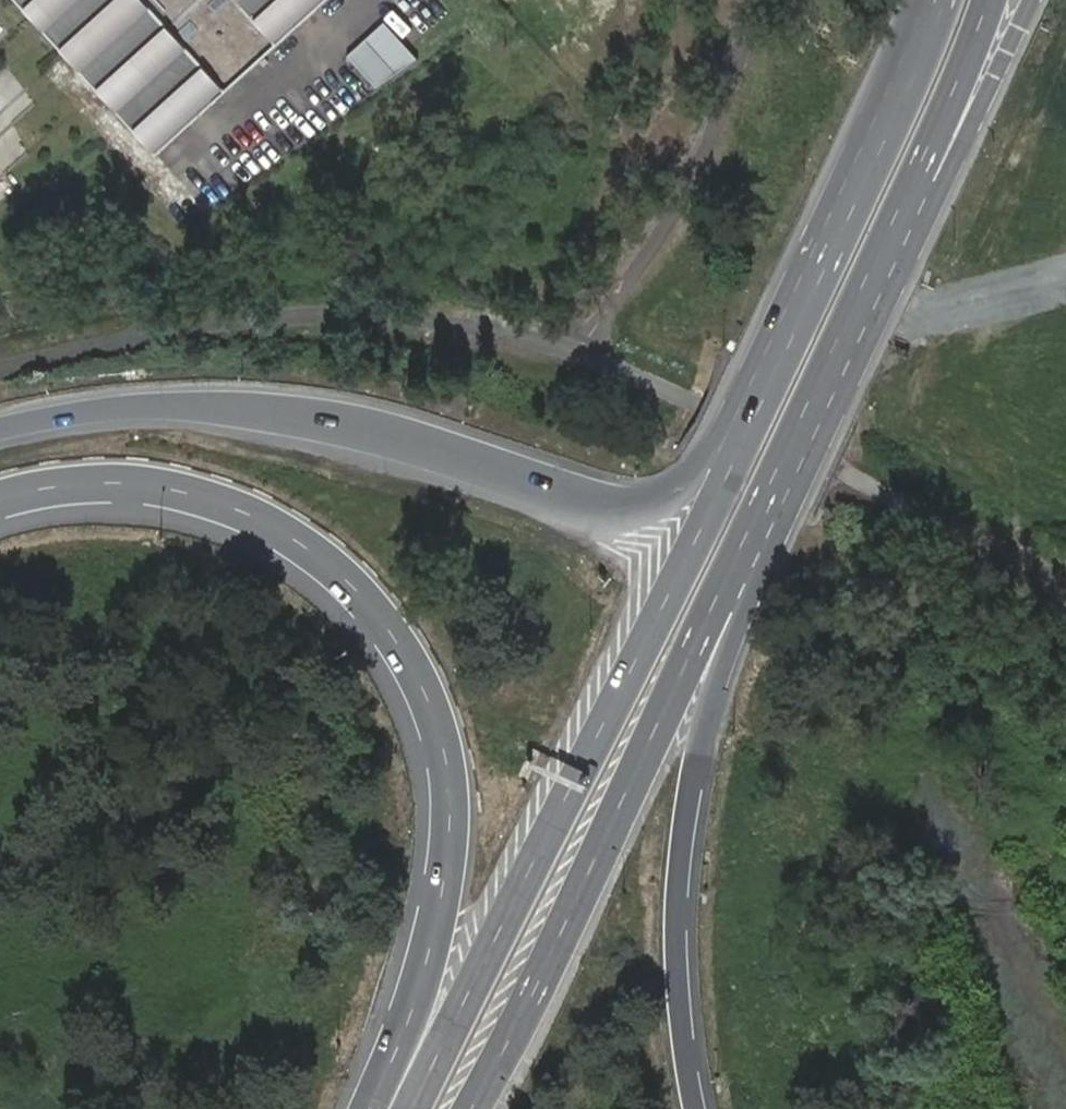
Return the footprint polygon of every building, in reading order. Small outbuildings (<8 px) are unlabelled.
[(159,155),(328,0),(17,0),(159,155)] [(420,58),(386,20),(348,54),(382,92),(420,58)]
